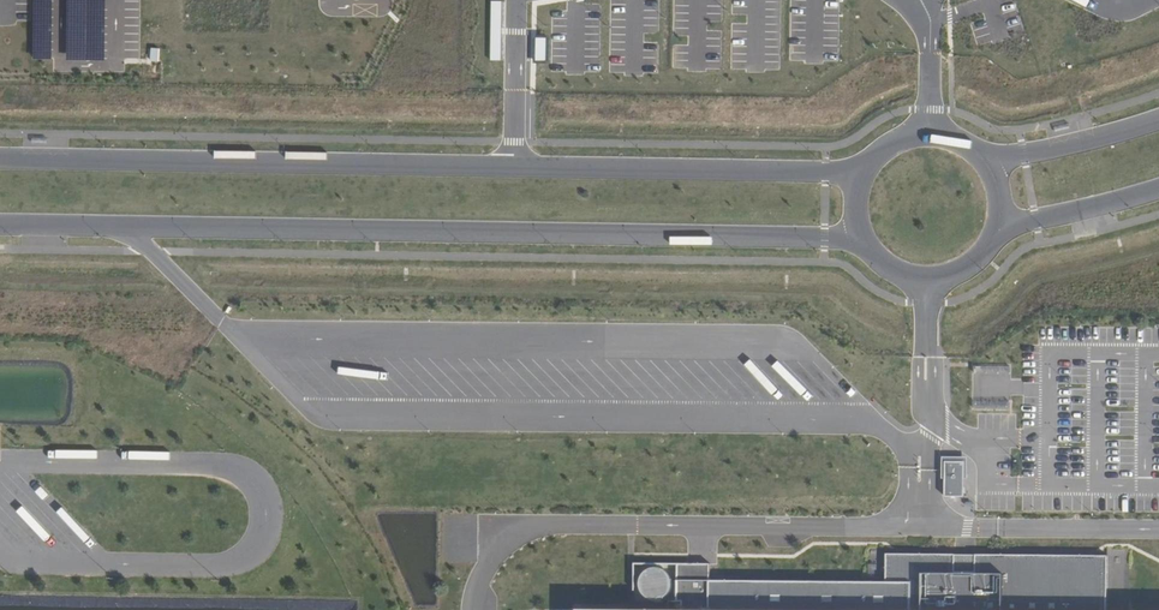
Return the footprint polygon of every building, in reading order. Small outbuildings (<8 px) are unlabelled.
[(1126,20),(1158,6),(1158,0),(1123,0),(1118,2),(1126,20)] [(949,497),(967,497),(967,462),(949,462),(949,497)] [(575,600),(575,609),(1158,609),(1158,603),(575,600)]
